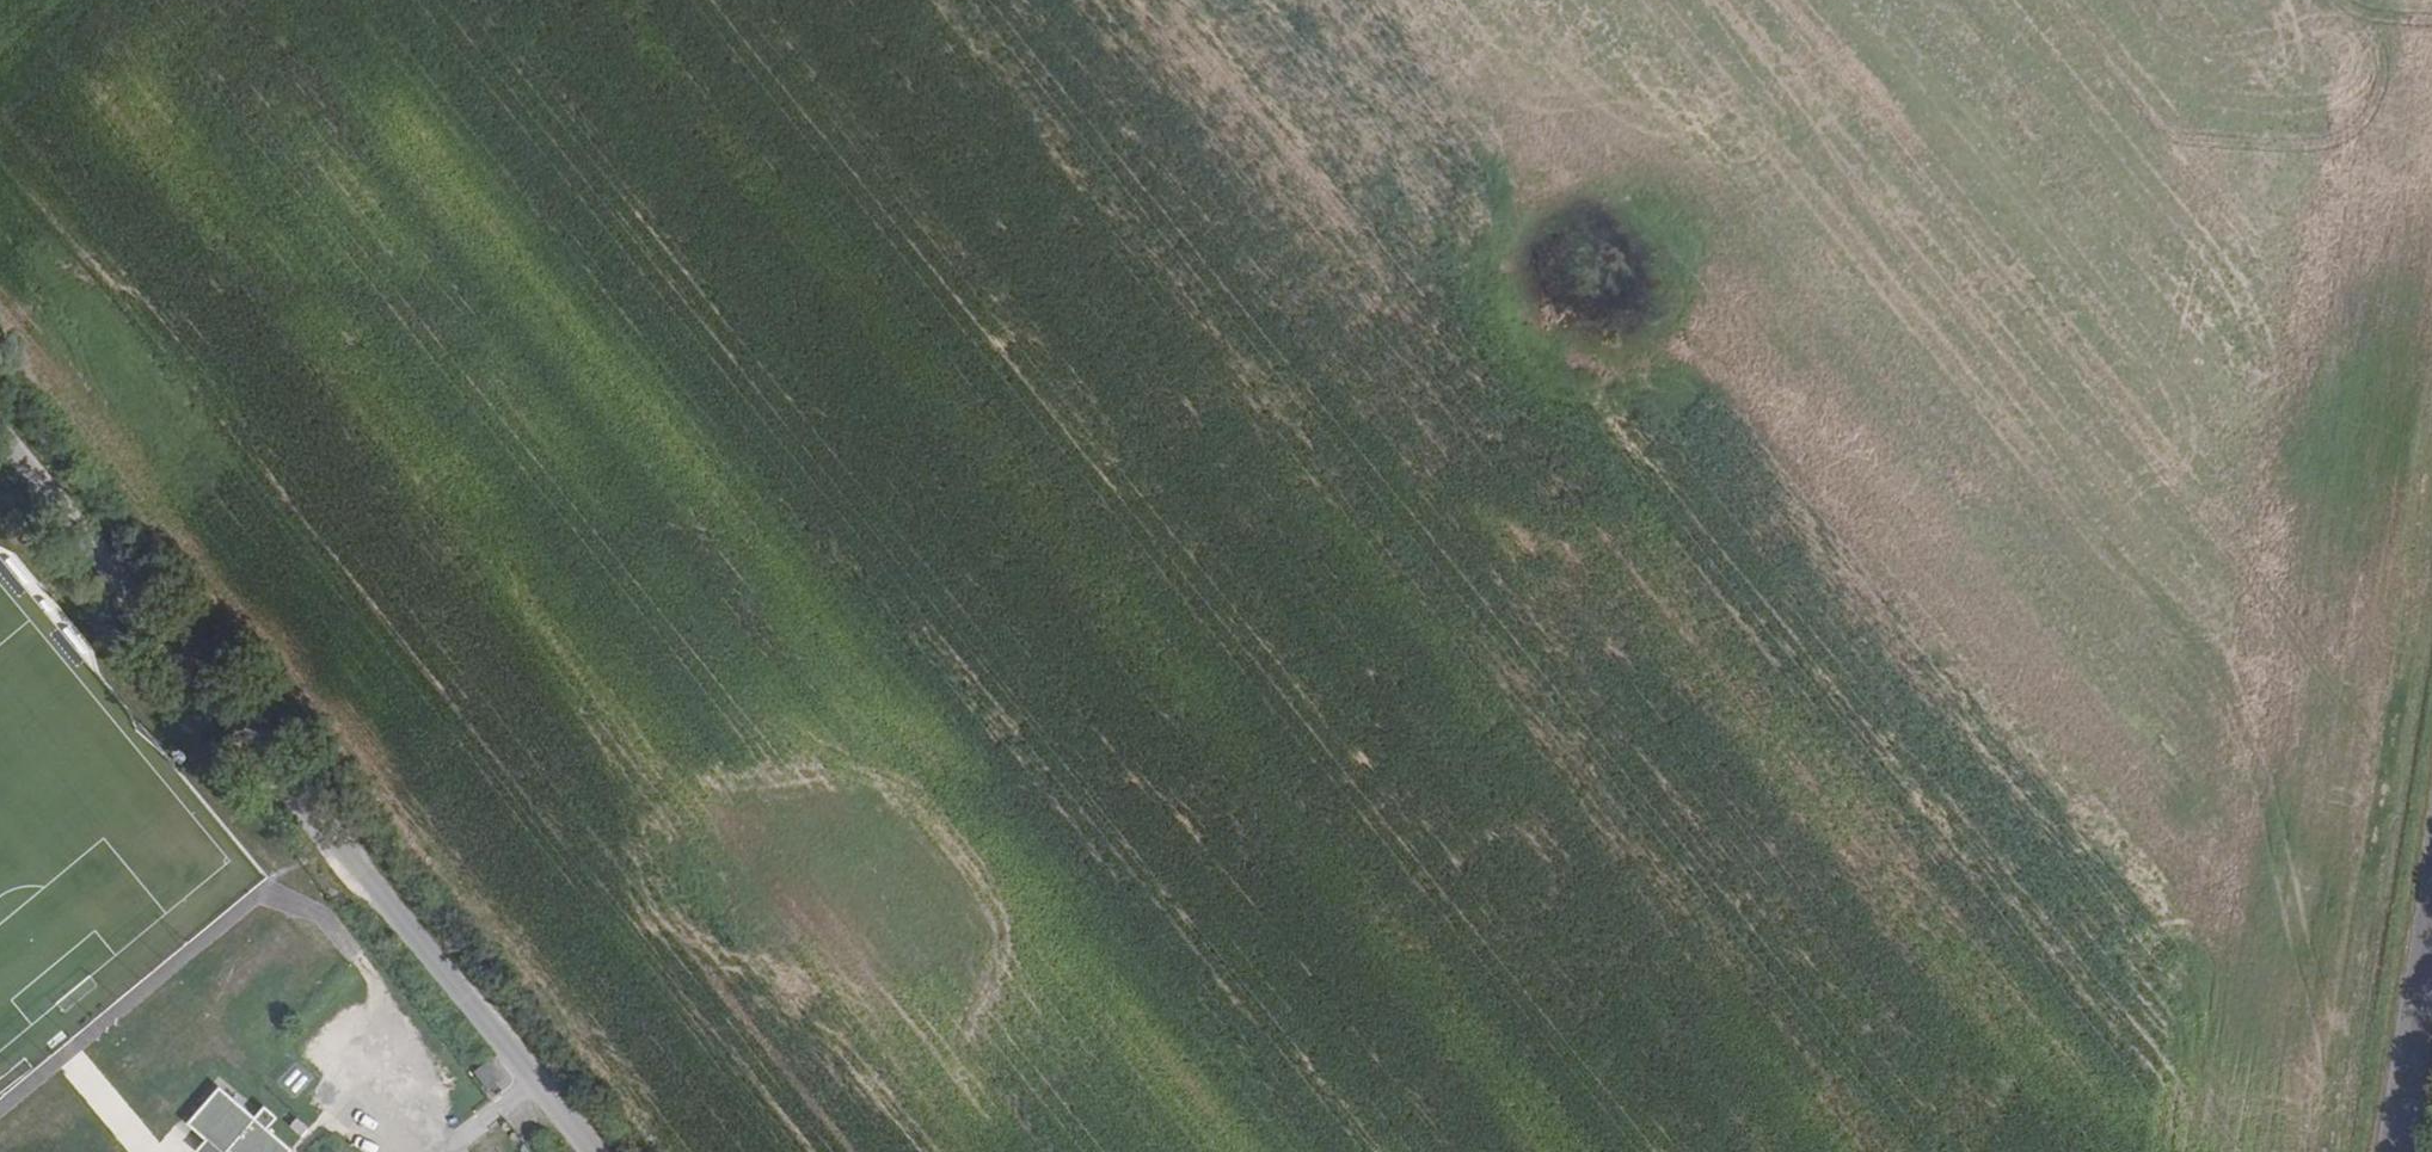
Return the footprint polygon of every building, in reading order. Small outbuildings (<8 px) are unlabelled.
[(290,1065),(279,1084),(297,1094),(307,1075),(290,1065)] [(218,1092),(185,1130),(210,1151),(286,1151),(218,1092)]
